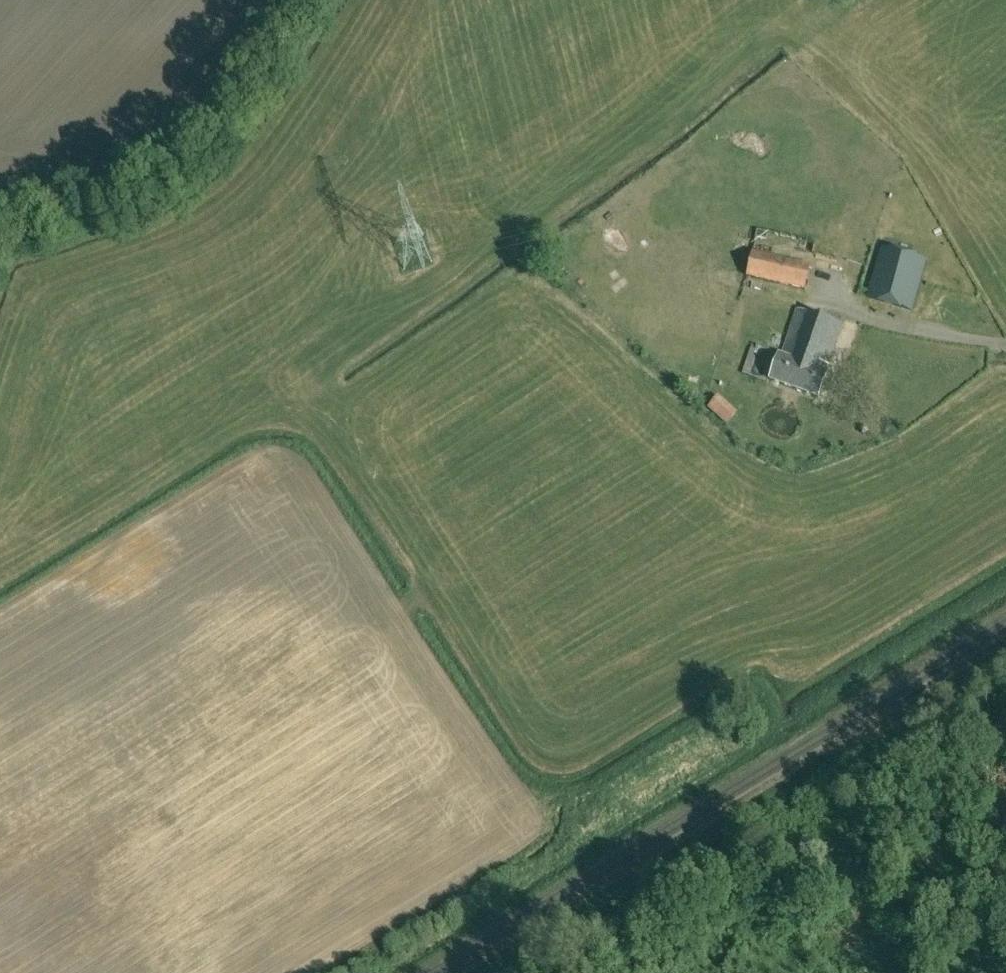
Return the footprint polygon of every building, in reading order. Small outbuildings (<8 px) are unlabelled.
[(925,260),(882,247),(868,297),(911,309),(925,260)] [(747,276),(779,283),(785,258),(753,252),(747,276)] [(797,308),(781,354),(779,353),(770,378),(818,396),(828,371),(825,371),(842,324),(797,308)]
